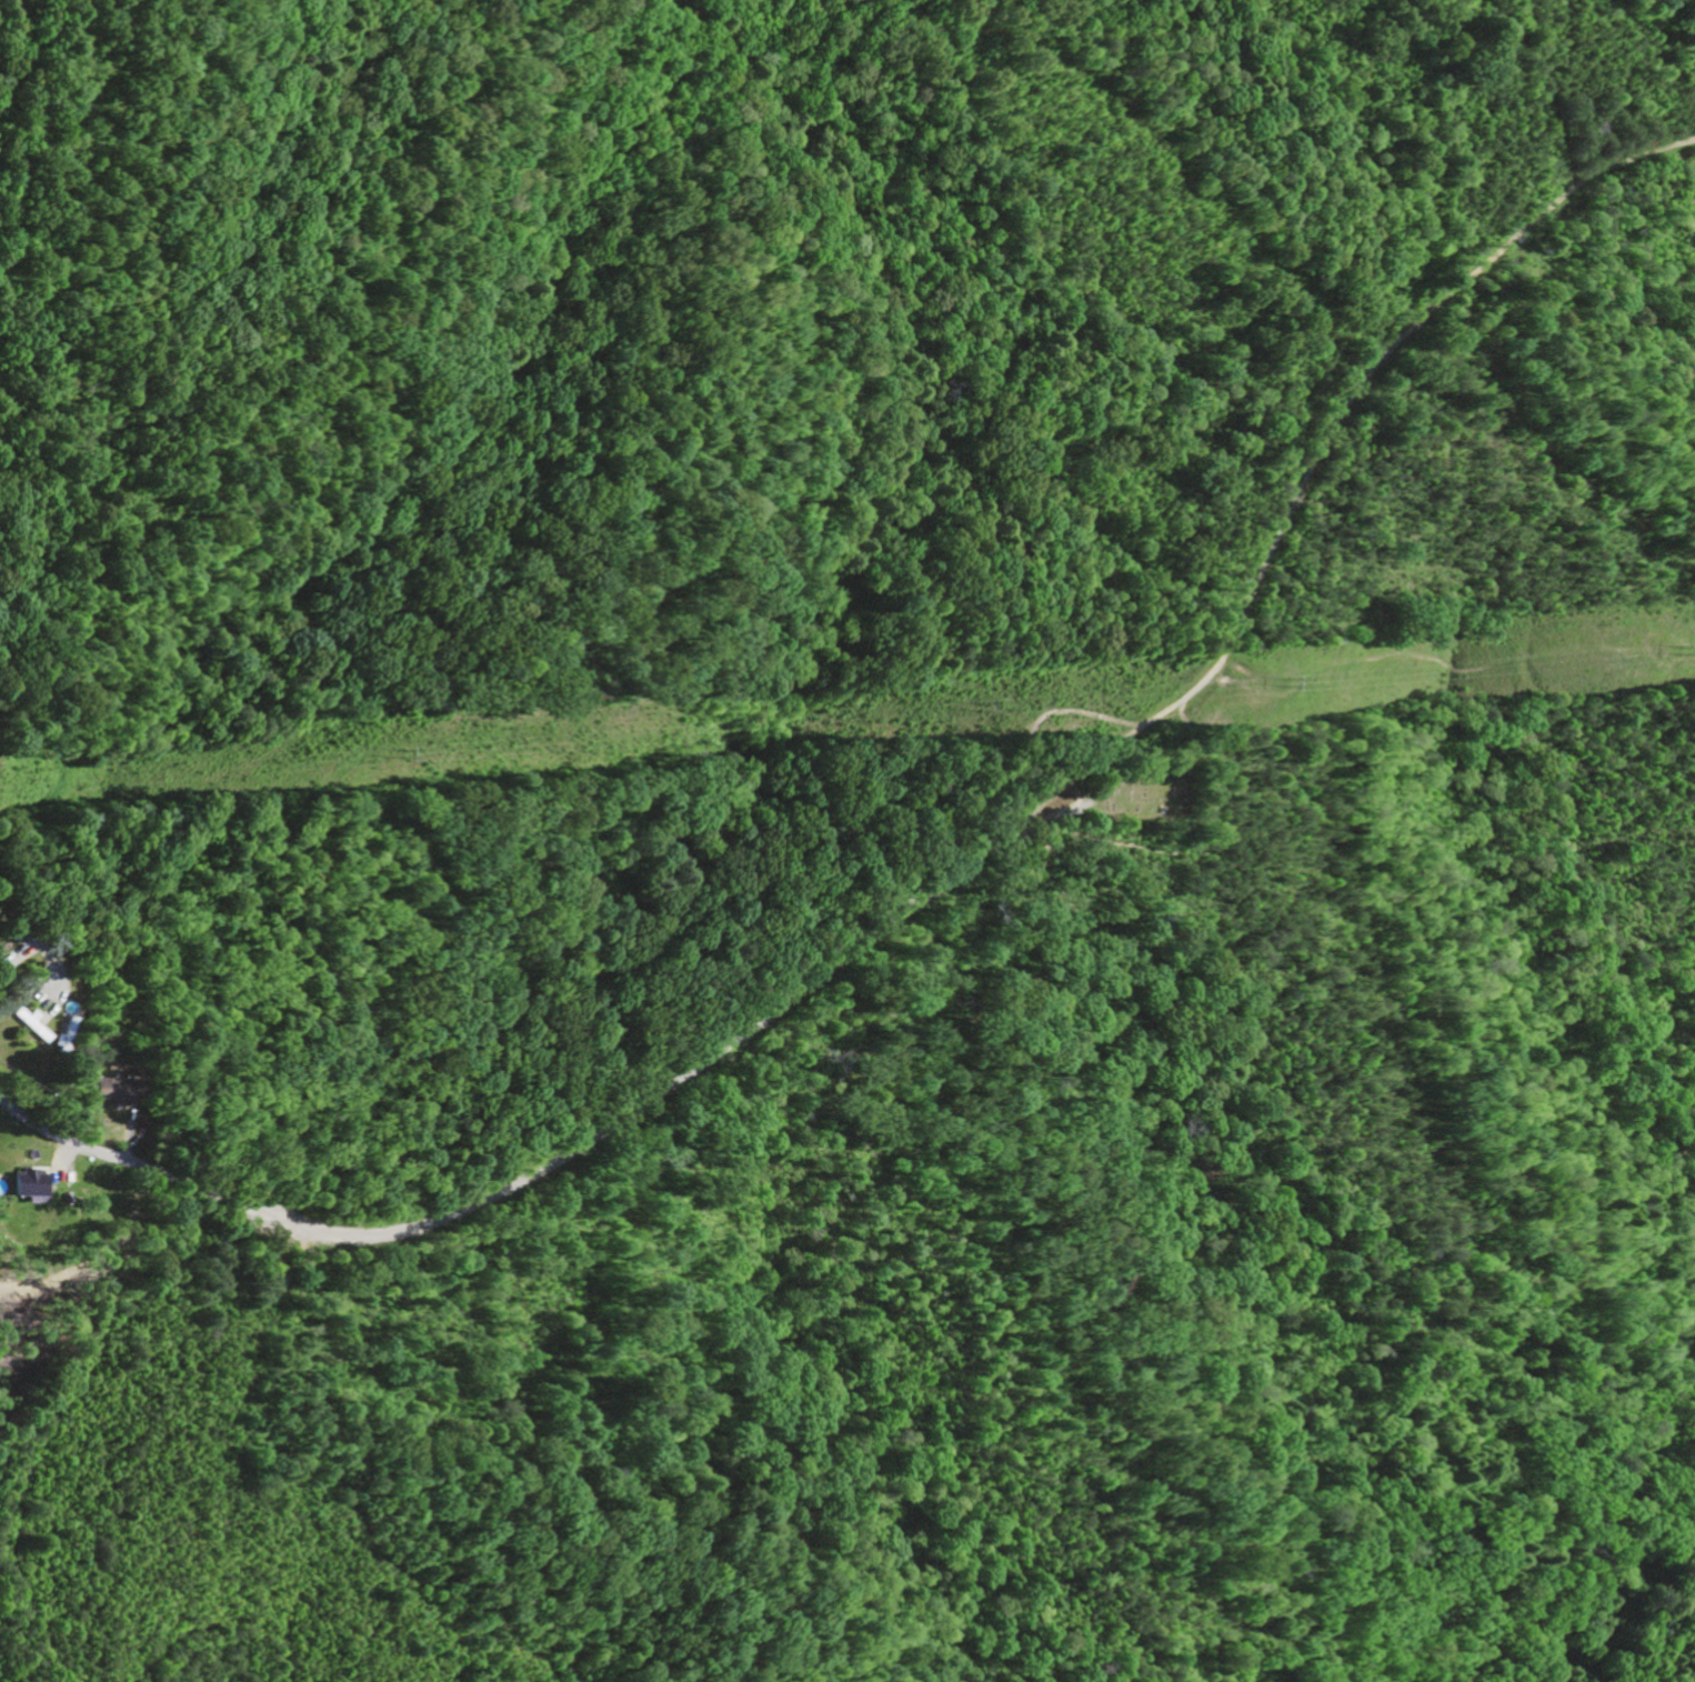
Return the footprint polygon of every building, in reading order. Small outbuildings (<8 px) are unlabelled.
[(48,1037),(27,1021),(28,1019),(14,1008),(7,1016),(43,1044),(48,1037)] [(90,1104),(121,1106),(122,1081),(91,1080),(90,1104)] [(9,1172),(8,1197),(39,1198),(40,1173),(9,1172)]
